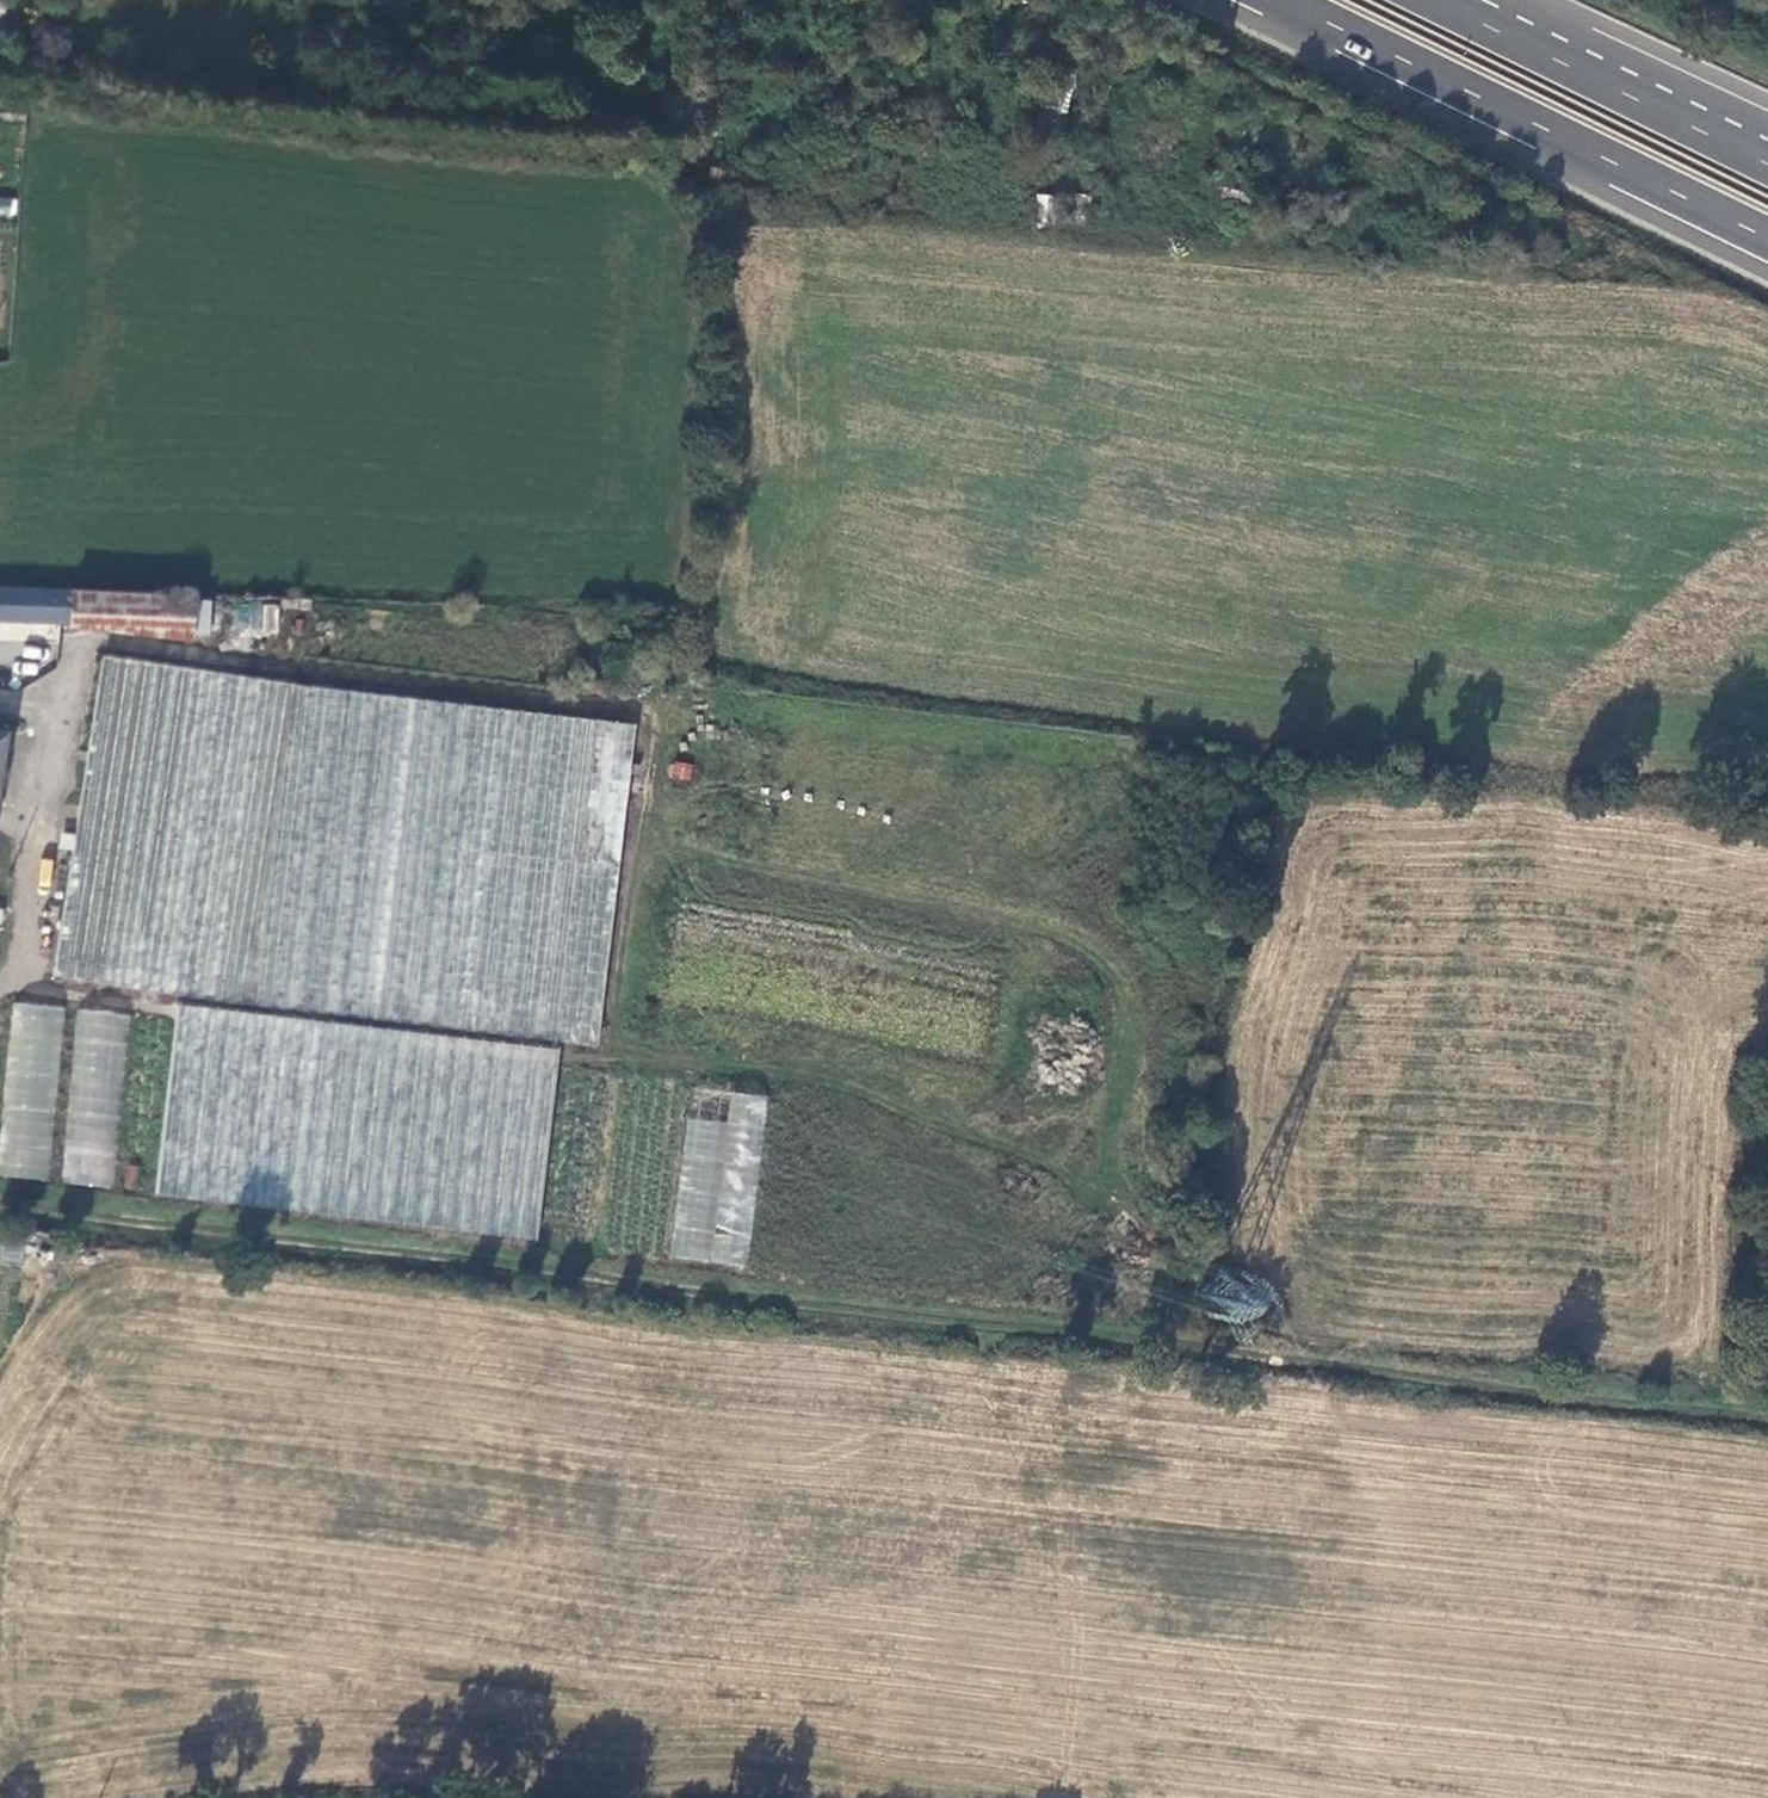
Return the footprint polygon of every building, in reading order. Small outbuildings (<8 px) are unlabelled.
[(14,218),(16,198),(0,196),(0,216),(14,218)] [(70,625),(71,594),(0,591),(0,623),(70,625)] [(71,594),(70,625),(70,630),(188,641),(190,599),(71,594)] [(252,599),(225,598),(225,620),(251,622),(252,599)] [(277,631),(278,604),(264,604),(262,630),(277,631)] [(103,657),(55,977),(598,1048),(637,729),(103,657)] [(690,783),(694,764),(671,760),(667,778),(690,783)] [(556,1047),(178,1000),(154,1190),(533,1236),(556,1047)] [(0,1133),(0,1176),(50,1180),(64,1005),(11,1001),(0,1133)] [(61,1183),(114,1187),(129,1012),(76,1008),(61,1183)] [(684,1118),(670,1258),(748,1266),(766,1096),(729,1093),(726,1122),(684,1118)]
